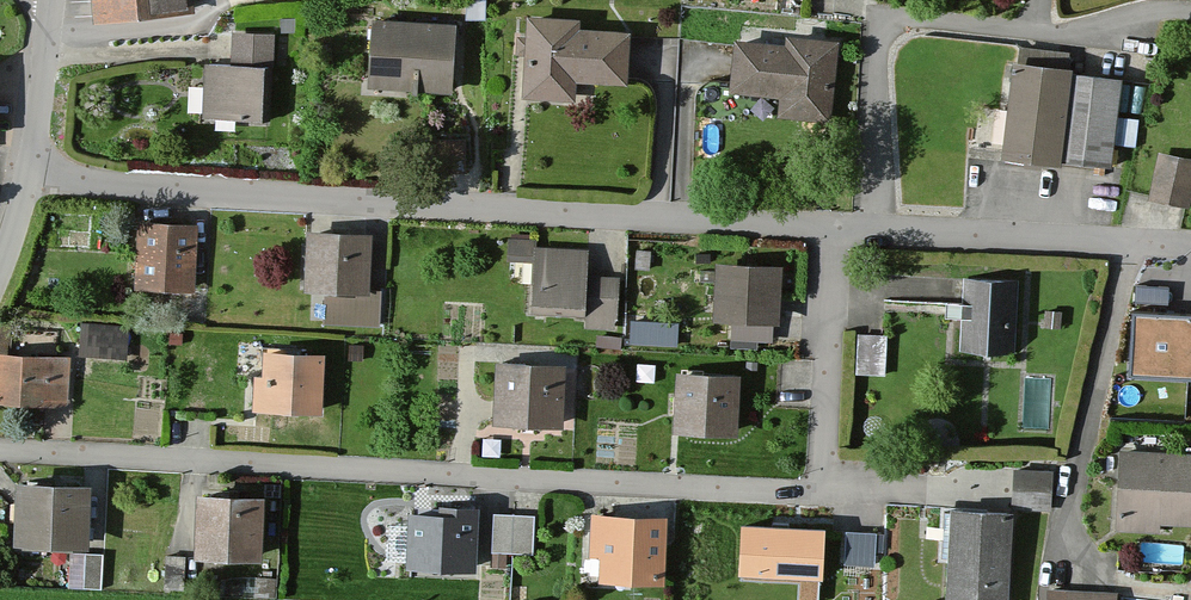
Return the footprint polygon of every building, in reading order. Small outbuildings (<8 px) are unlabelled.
[(115,21),(193,14),(192,0),(113,0),(115,21)] [(630,88),(633,34),(584,31),(584,21),(529,18),(528,38),(516,37),(515,58),(527,59),(524,102),(577,105),(578,85),(630,88)] [(451,94),(458,26),(377,19),(371,86),(451,94)] [(292,25),(281,23),(279,37),(291,38),(292,25)] [(267,121),(270,37),(231,36),(230,66),(202,64),(200,118),(267,121)] [(832,125),(840,42),(788,38),(787,47),(736,42),(731,98),(782,102),(780,121),(832,125)] [(1113,166),(1125,83),(1076,77),(1077,71),(1068,70),(1069,57),(1020,50),(1011,114),(997,112),(992,147),(1007,149),(1005,159),(1067,167),(1068,160),(1113,166)] [(1190,197),(1190,162),(1158,154),(1146,200),(1188,211),(1190,197)] [(194,296),(198,228),(139,224),(135,292),(194,296)] [(369,294),(373,236),(308,232),(304,294),(325,295),(323,326),(379,329),(381,295),(369,294)] [(530,265),(530,242),(508,242),(507,265),(530,265)] [(588,278),(588,253),(536,251),(533,316),(586,318),(586,330),(608,331),(608,321),(621,322),(622,279),(588,278)] [(645,257),(637,256),(635,273),(643,274),(645,257)] [(780,324),(783,268),(723,264),(719,320),(780,324)] [(1013,356),(1016,284),(976,282),(974,328),(957,327),(956,354),(1013,356)] [(1136,306),(1132,366),(1190,370),(1190,310),(1136,306)] [(634,337),(679,339),(681,318),(635,315),(634,337)] [(861,366),(888,367),(889,329),(863,328),(861,366)] [(127,360),(128,331),(79,329),(78,359),(127,360)] [(325,416),(328,356),(268,353),(266,378),(256,377),(254,412),(325,416)] [(70,359),(0,354),(0,403),(66,408),(70,359)] [(567,429),(569,368),(499,365),(497,427),(567,429)] [(655,386),(656,368),(637,366),(636,385),(655,386)] [(738,438),(741,377),(678,373),(675,435),(738,438)] [(1120,453),(1116,535),(1160,537),(1161,529),(1190,531),(1190,456),(1120,453)] [(1052,476),(1016,475),(1015,513),(1050,514),(1052,476)] [(93,549),(95,487),(19,484),(16,546),(93,549)] [(262,563),(267,500),(201,495),(195,557),(262,563)] [(476,576),(480,509),(460,508),(460,517),(412,514),(408,572),(476,576)] [(1013,516),(955,512),(950,599),(1008,599),(1013,516)] [(666,587),(669,520),(592,516),(589,564),(601,564),(600,584),(666,587)] [(530,560),(533,522),(492,518),(488,556),(530,560)] [(851,524),(850,559),(879,560),(880,525),(851,524)] [(824,531),(741,528),(739,577),(822,581),(824,531)] [(100,595),(102,559),(83,558),(80,594),(100,595)] [(276,585),(253,584),(252,599),(275,599),(276,585)]
